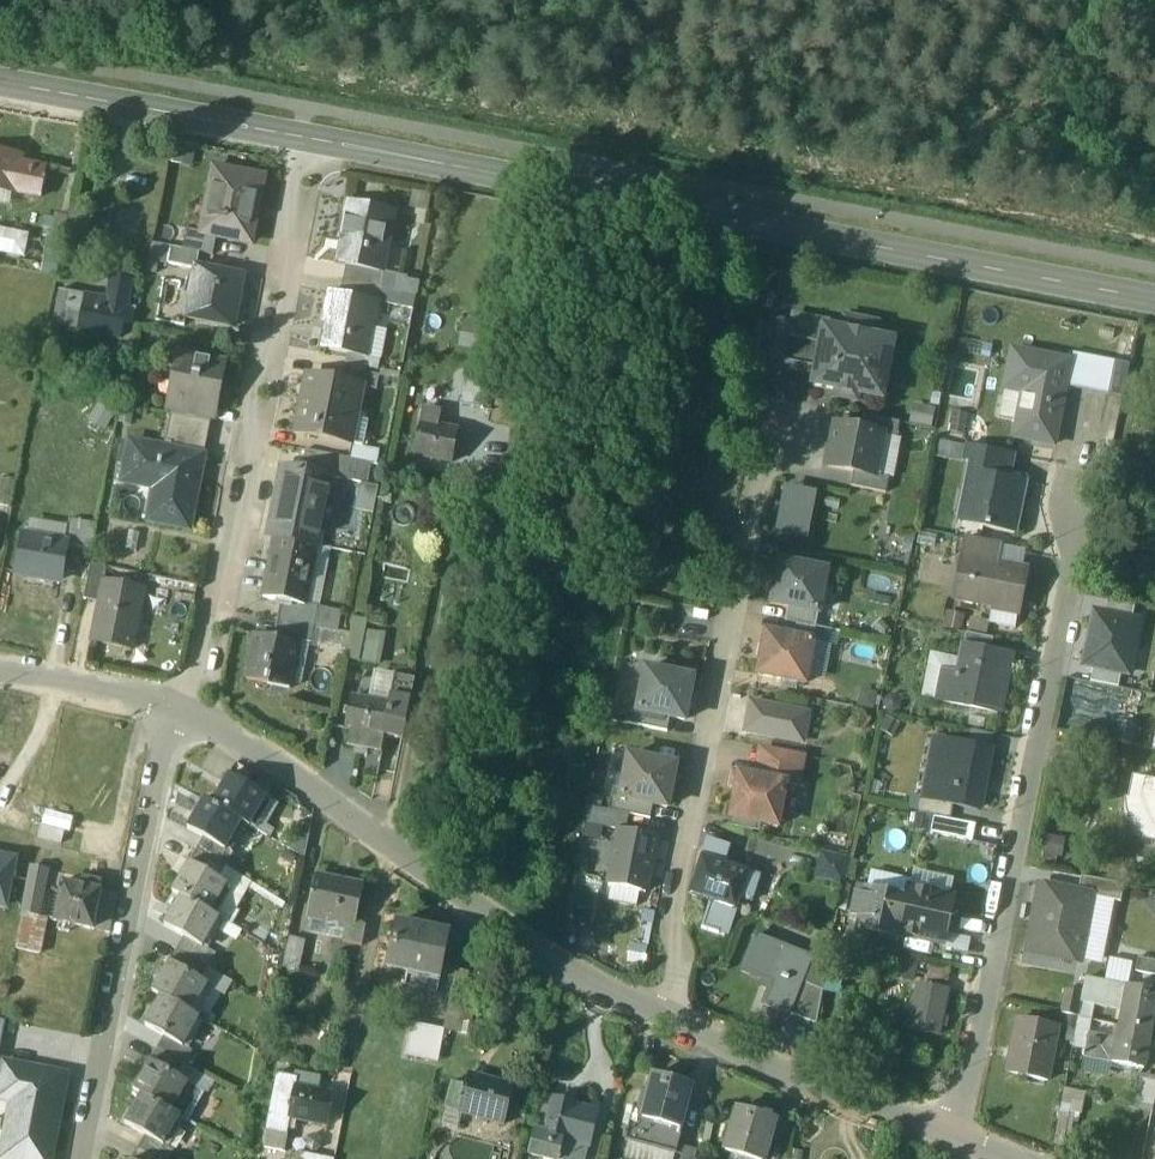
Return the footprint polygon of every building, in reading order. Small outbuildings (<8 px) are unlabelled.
[(180,144),(177,162),(194,165),(197,147),(180,144)] [(0,155),(0,201),(8,203),(10,192),(39,198),(45,168),(20,164),(21,159),(0,155)] [(262,180),(214,170),(200,234),(200,235),(215,238),(249,245),(262,180)] [(395,213),(346,204),(340,236),(350,239),(345,267),(383,274),(395,213)] [(30,233),(0,227),(0,253),(26,257),(30,233)] [(200,234),(185,231),(181,250),(198,253),(211,256),(215,238),(200,235),(200,234)] [(181,250),(170,248),(166,265),(195,270),(195,267),(196,267),(198,253),(181,250)] [(196,267),(195,267),(195,270),(189,298),(196,299),(192,320),(232,328),(242,276),(196,267)] [(383,274),(345,267),(342,281),(380,289),(383,274)] [(111,278),(107,299),(86,295),(79,330),(120,338),(130,282),(111,278)] [(380,289),(342,281),(339,296),(378,303),(380,289)] [(86,295),(59,290),(53,319),(64,321),(62,333),(77,338),(79,330),(86,295)] [(339,296),(328,293),(322,324),(334,326),(329,352),(347,356),(366,359),(378,303),(339,296)] [(891,344),(825,331),(816,374),(814,385),(880,398),(891,344)] [(823,342),(785,334),(779,366),(816,374),(823,342)] [(1068,362),(1012,351),(1004,391),(1023,395),(1014,439),(1053,447),(1065,388),(1070,363),(1068,362)] [(226,365),(176,355),(170,385),(180,386),(177,399),(213,407),(218,385),(222,386),(226,365)] [(1114,364),(1069,355),(1068,362),(1070,363),(1065,388),(1108,397),(1114,364)] [(366,359),(347,356),(345,370),(379,377),(382,363),(366,359)] [(379,377),(345,370),(342,384),(362,389),(376,391),(379,377)] [(489,375),(470,371),(465,398),(468,398),(467,401),(462,400),(461,406),(482,410),(489,375)] [(342,384),(307,377),(295,434),(351,445),(362,389),(342,384)] [(213,407),(177,399),(174,414),(202,420),(210,422),(213,407)] [(441,416),(422,412),(420,425),(438,429),(441,416)] [(174,414),(170,414),(164,444),(170,445),(169,450),(195,455),(202,420),(174,414)] [(899,423),(864,417),(861,431),(882,435),(882,436),(896,439),(899,423)] [(438,429),(420,425),(413,457),(432,460),(433,459),(452,462),(458,433),(438,429)] [(861,431),(835,426),(827,468),(853,473),(874,477),(874,476),(882,436),(882,435),(861,431)] [(169,450),(130,442),(124,473),(157,479),(148,521),(188,529),(202,457),(195,455),(169,450)] [(379,451),(351,446),(349,459),(376,464),(379,451)] [(1001,453),(967,447),(964,463),(970,464),(970,463),(998,468),(1001,453)] [(336,456),(306,450),(301,472),(332,479),(336,456)] [(948,460),(936,520),(953,523),(964,463),(948,460)] [(998,468),(970,463),(970,464),(958,524),(1014,535),(1025,483),(996,478),(998,468)] [(332,479),(301,472),(297,489),(328,495),(332,479)] [(874,477),(853,473),(850,487),(885,494),(888,479),(874,476),(874,477)] [(297,489),(279,485),(268,536),(286,540),(296,542),(317,547),(328,495),(297,489)] [(818,492),(784,486),(775,533),(809,539),(818,492)] [(97,525),(69,520),(64,543),(65,544),(65,545),(92,550),(97,525)] [(64,543),(24,537),(18,574),(59,581),(65,545),(65,544),(64,543)] [(296,542),(286,540),(284,553),(294,555),(296,542)] [(991,546),(964,540),(961,559),(987,565),(991,546)] [(284,553),(272,551),(263,598),(282,602),(305,606),(306,604),(315,559),(294,555),(284,553)] [(987,565),(961,559),(952,600),(992,608),(993,605),(1019,611),(1027,573),(987,565)] [(826,572),(779,563),(771,605),(788,608),(818,614),(826,572)] [(105,567),(90,564),(83,599),(99,602),(103,581),(105,567)] [(144,589),(103,581),(99,602),(91,641),(132,649),(144,589)] [(1106,600),(1103,615),(1133,621),(1135,605),(1106,600)] [(341,612),(306,604),(305,606),(282,602),(278,620),(284,622),(313,627),(337,632),(341,612)] [(818,614),(788,608),(785,622),(815,628),(818,614)] [(1139,622),(1133,621),(1103,615),(1094,613),(1084,666),(1092,668),(1122,673),(1129,675),(1139,622)] [(367,628),(369,619),(354,616),(346,657),(381,664),(387,631),(367,628)] [(313,627),(284,622),(282,636),(301,639),(300,641),(310,643),(313,627)] [(815,628),(785,622),(782,636),(813,642),(813,643),(824,646),(827,630),(815,628)] [(782,636),(766,633),(758,676),(805,685),(813,643),(813,642),(782,636)] [(281,641),(255,635),(246,680),(269,684),(270,680),(291,684),(300,641),(301,639),(282,636),(281,641)] [(993,640),(966,635),(963,649),(990,654),(993,640)] [(990,654),(963,649),(957,676),(944,674),(938,702),(999,714),(1010,660),(990,656),(990,654)] [(1122,673),(1092,668),(1089,683),(1119,688),(1122,673)] [(646,669),(637,712),(670,719),(684,722),(693,679),(646,669)] [(388,705),(351,698),(345,728),(351,730),(348,746),(355,747),(354,754),(362,756),(363,749),(381,753),(384,736),(402,740),(414,679),(394,675),(388,705)] [(802,743),(803,743),(808,715),(751,704),(746,732),(802,743)] [(1139,708),(1118,704),(1115,724),(1118,725),(1118,724),(1135,727),(1139,708)] [(628,710),(625,724),(667,733),(670,719),(637,712),(628,710)] [(1135,727),(1118,724),(1118,725),(1114,742),(1131,746),(1135,727)] [(992,751),(943,741),(931,801),(930,802),(952,806),(978,811),(984,781),(986,782),(992,751)] [(797,756),(767,750),(764,765),(794,770),(797,756)] [(620,799),(653,806),(667,808),(675,765),(629,756),(620,799)] [(794,770),(764,765),(762,779),(786,783),(791,784),(794,770)] [(762,779),(739,774),(730,819),(777,828),(786,783),(762,779)] [(266,797),(228,775),(212,804),(241,821),(250,826),(266,797)] [(1138,778),(1133,803),(1141,804),(1142,806),(1143,811),(1144,816),(1147,822),(1145,835),(1154,837),(1154,782),(1138,778)] [(610,797),(608,811),(629,816),(650,820),(653,806),(620,799),(610,797)] [(952,806),(930,802),(931,801),(921,799),(918,814),(933,817),(949,820),(952,806)] [(212,804),(204,800),(187,829),(203,838),(225,850),(226,849),(241,821),(212,804)] [(608,811),(587,807),(583,824),(620,831),(625,832),(629,816),(608,811)] [(949,820),(933,817),(930,834),(971,842),(975,825),(949,820)] [(294,823),(293,827),(288,826),(281,844),(305,857),(310,827),(294,823)] [(625,832),(620,831),(609,888),(645,895),(656,838),(625,832)] [(225,850),(203,838),(196,850),(225,867),(233,853),(226,849),(225,850)] [(723,847),(708,842),(690,895),(710,902),(732,909),(734,910),(742,885),(754,889),(758,877),(717,864),(723,847)] [(848,854),(824,849),(823,855),(821,854),(817,878),(842,883),(848,854)] [(225,867),(196,850),(189,863),(218,879),(225,867)] [(0,856),(0,896),(7,898),(15,860),(0,856)] [(218,879),(189,863),(172,892),(181,897),(210,914),(227,884),(218,879)] [(47,871),(31,867),(18,930),(36,934),(45,887),(44,887),(47,871)] [(932,875),(932,889),(950,889),(950,876),(932,875)] [(346,883),(316,877),(307,918),(327,923),(328,920),(346,924),(355,926),(355,924),(363,888),(346,885),(346,883)] [(1124,886),(1081,877),(1078,893),(1092,896),(1092,897),(1120,902),(1124,886)] [(101,890),(63,882),(55,920),(93,928),(101,890)] [(1078,893),(1040,886),(1027,952),(1079,962),(1092,897),(1092,896),(1078,893)] [(907,898),(867,889),(865,896),(856,894),(851,916),(861,918),(857,933),(897,942),(899,935),(907,898)] [(116,893),(101,890),(93,928),(109,931),(116,893)] [(956,900),(909,890),(907,898),(899,935),(941,944),(948,915),(953,916),(958,913),(960,905),(956,900)] [(210,914),(181,897),(164,927),(184,938),(202,948),(203,946),(218,918),(210,914)] [(732,909),(710,902),(709,905),(708,905),(700,929),(718,935),(719,934),(723,936),(732,909)] [(355,926),(346,924),(342,943),(362,947),(366,926),(355,924),(355,926)] [(449,935),(397,924),(387,969),(408,973),(409,970),(440,977),(449,935)] [(36,934),(18,930),(15,948),(39,953),(42,935),(36,934)] [(299,969),(305,939),(289,936),(283,966),(299,969)] [(811,958),(755,936),(740,972),(771,984),(762,1005),(788,1015),(789,1014),(801,983),(811,958)] [(202,948),(184,938),(177,950),(208,967),(216,953),(203,946),(202,948)] [(208,967),(177,950),(170,962),(200,980),(208,967)] [(347,959),(333,956),(327,982),(342,985),(347,959)] [(1138,958),(1135,973),(1154,976),(1154,962),(1138,958)] [(200,980),(170,962),(153,991),(161,996),(191,1013),(208,984),(200,980)] [(470,973),(456,971),(451,998),(464,1001),(470,973)] [(210,985),(225,993),(232,980),(216,972),(210,985)] [(1127,987),(1085,979),(1082,994),(1080,1003),(1122,1012),(1127,987)] [(822,991),(801,983),(789,1014),(815,1025),(822,991)] [(947,991),(917,985),(909,1030),(938,1036),(947,991)] [(1127,987),(1122,1012),(1119,1026),(1150,1032),(1154,1009),(1154,993),(1127,987)] [(1065,991),(1060,1015),(1077,1018),(1080,1003),(1082,994),(1065,991)] [(191,1013),(161,996),(145,1025),(164,1036),(183,1047),(184,1045),(199,1018),(191,1013)] [(476,1007),(450,1002),(444,1032),(470,1037),(476,1007)] [(1078,1018),(1072,1047),(1085,1050),(1088,1034),(1090,1020),(1078,1018)] [(1059,1029),(1017,1020),(1007,1073),(1048,1081),(1059,1029)] [(444,1032),(412,1026),(406,1056),(438,1062),(444,1032)] [(1150,1032),(1119,1026),(1117,1039),(1112,1064),(1143,1071),(1150,1032)] [(1117,1039),(1088,1034),(1085,1050),(1084,1059),(1112,1064),(1117,1039)] [(183,1047),(164,1036),(157,1048),(184,1064),(192,1050),(184,1045),(183,1047)] [(184,1064),(157,1048),(150,1061),(177,1076),(184,1064)] [(177,1076),(150,1061),(133,1090),(142,1095),(171,1112),(188,1083),(177,1076)] [(67,1076),(5,1064),(0,1086),(0,1101),(12,1103),(1,1158),(50,1158),(67,1076)] [(297,1079),(278,1075),(267,1132),(287,1136),(290,1119),(288,1119),(294,1089),(295,1089),(297,1079)] [(513,1088),(468,1076),(465,1087),(459,1112),(458,1114),(504,1125),(513,1088)] [(691,1087),(653,1077),(641,1120),(679,1130),(691,1087)] [(188,1083),(171,1112),(179,1117),(187,1121),(203,1094),(204,1094),(205,1092),(188,1083)] [(452,1084),(445,1109),(459,1112),(465,1087),(452,1084)] [(295,1089),(294,1089),(288,1119),(290,1119),(327,1126),(333,1095),(313,1091),(313,1092),(295,1089)] [(171,1112),(142,1095),(125,1124),(145,1135),(163,1146),(164,1144),(179,1117),(171,1112)] [(553,1100),(545,1135),(534,1132),(528,1156),(541,1158),(559,1158),(563,1142),(588,1148),(597,1113),(574,1107),(575,1106),(553,1100)] [(737,1110),(724,1154),(743,1158),(763,1158),(775,1121),(737,1110)] [(679,1130),(641,1120),(632,1118),(625,1142),(674,1155),(681,1130),(679,1130)] [(145,1135),(138,1148),(157,1158),(168,1158),(174,1150),(164,1144),(163,1146),(145,1135)] [(138,1148),(132,1158),(157,1158),(138,1148)] [(683,1149),(681,1158),(694,1158),(696,1153),(683,1149)]
